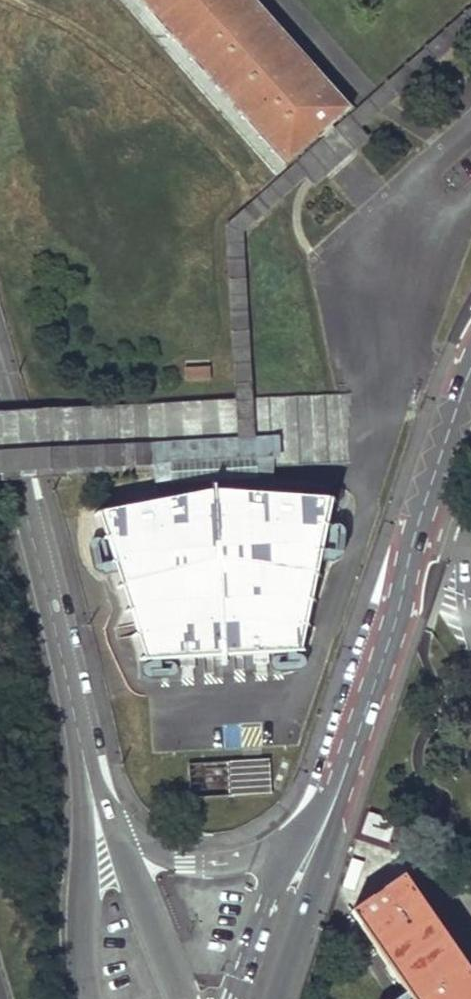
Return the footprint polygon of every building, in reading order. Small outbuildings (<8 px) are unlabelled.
[(286,176),(349,119),(243,0),(130,0),(286,176)] [(210,366),(184,366),(184,381),(210,381),(210,366)] [(100,520),(147,662),(294,654),(324,510),(221,496),(100,520)] [(225,761),(228,799),(271,796),(268,758),(225,761)] [(351,917),(406,998),(470,998),(470,993),(398,885),(351,917)]
